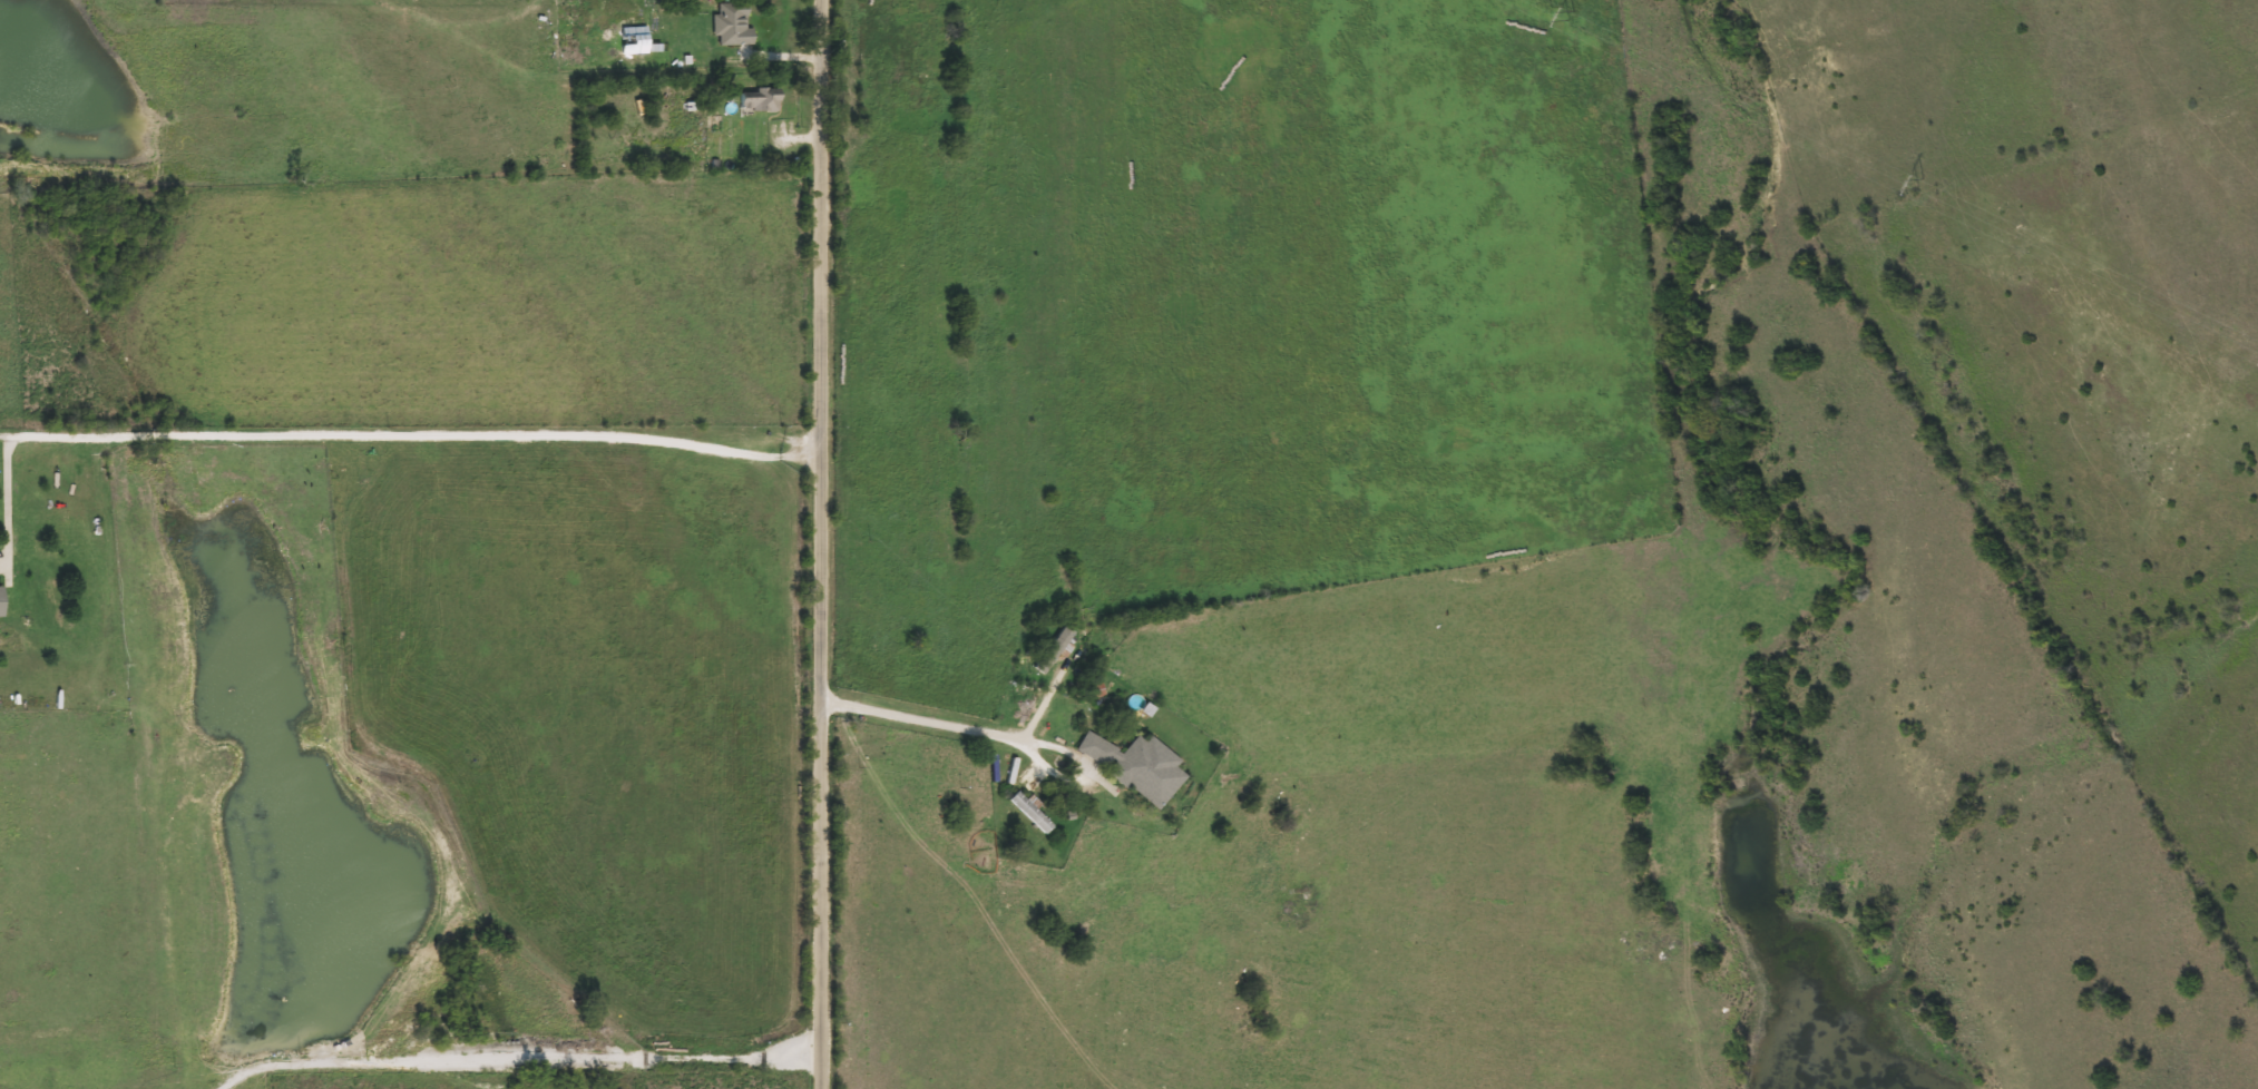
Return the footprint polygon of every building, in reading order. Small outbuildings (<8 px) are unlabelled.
[(714,46),(714,3),(746,3),(746,46),(714,46)] [(618,53),(618,28),(644,28),(644,53),(618,53)] [(775,89),(775,111),(737,111),(737,89),(775,89)] [(1096,680),(1099,697),(1086,699),(1083,683),(1096,680)] [(1177,762),(1172,768),(1183,777),(1155,812),(1074,748),(1087,732),(1118,756),(1134,736),(1142,743),(1146,737),(1177,762)] [(1050,827),(1043,836),(1007,801),(1016,792),(1050,827)]
